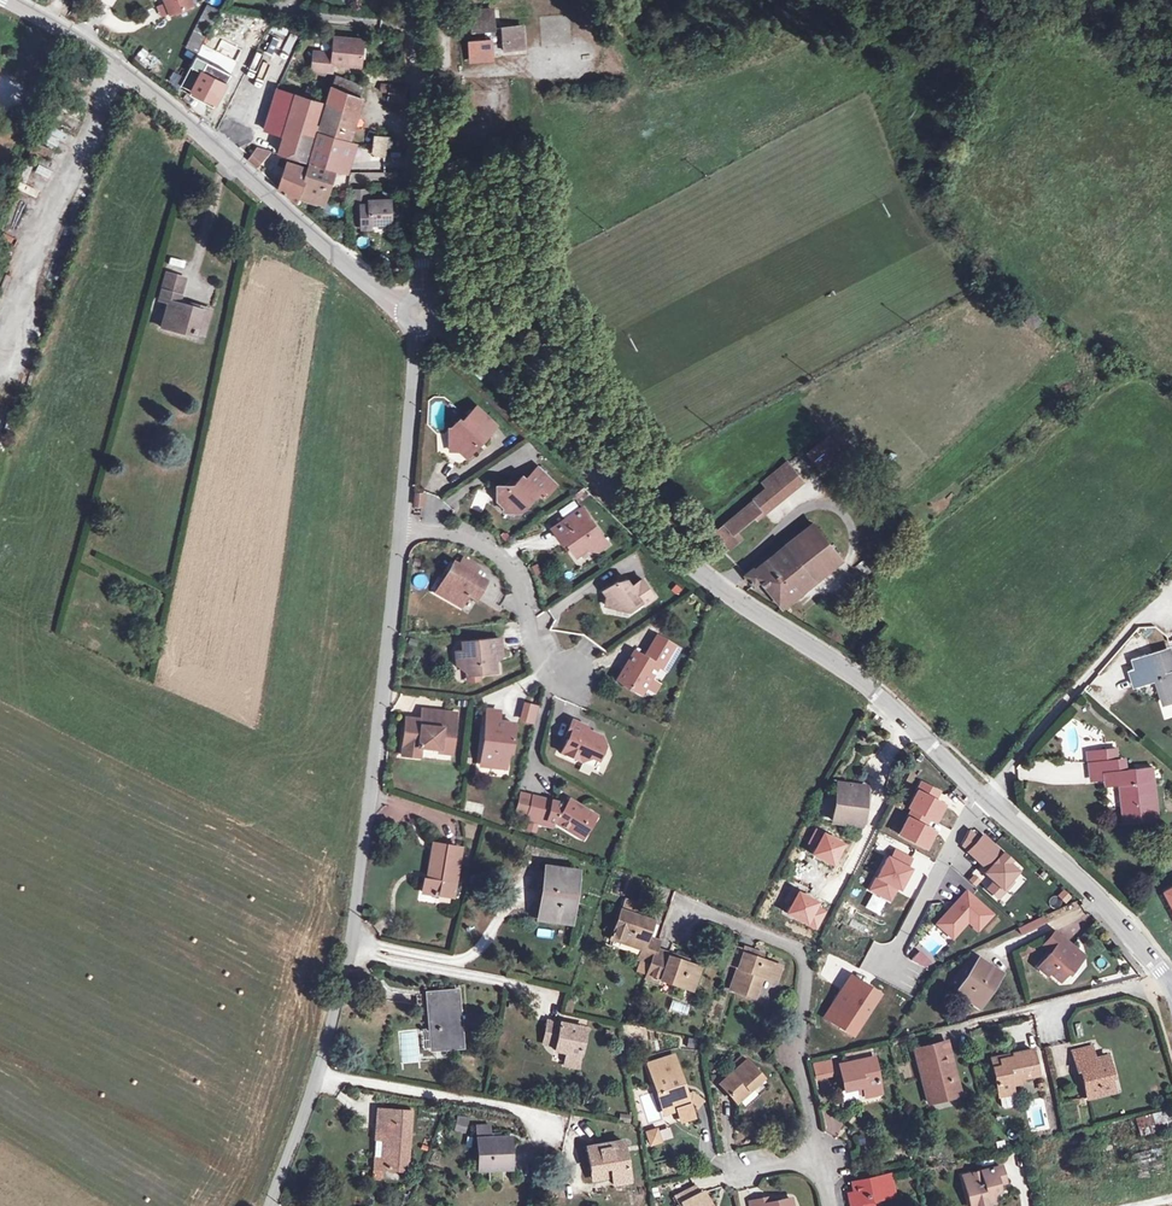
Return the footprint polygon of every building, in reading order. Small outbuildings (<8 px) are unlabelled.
[(191,0),(165,0),(170,13),(193,4),(191,0)] [(186,47),(198,53),(219,10),(207,4),(186,47)] [(511,50),(510,27),(495,28),(494,10),(471,12),(472,32),(485,31),(486,39),(487,51),(493,51),(511,50)] [(551,42),(570,42),(569,17),(542,17),(542,25),(551,25),(551,42)] [(523,49),(522,26),(510,27),(511,50),(523,49)] [(273,33),(269,49),(278,51),(282,35),(273,33)] [(361,65),(364,40),(335,37),(334,53),(315,52),(313,70),(332,72),(333,63),(361,65)] [(487,51),(486,39),(469,40),(470,60),(493,59),(493,51),(487,51)] [(216,103),(230,75),(196,57),(183,81),(194,86),(191,91),(201,96),(199,100),(209,105),(211,101),(216,103)] [(363,86),(336,76),(332,87),(359,98),(363,86)] [(403,102),(405,86),(380,84),(379,91),(387,92),(386,100),(403,102)] [(357,114),(361,99),(359,98),(332,87),(327,102),(357,114)] [(315,124),(321,102),(277,88),(264,130),(283,135),(278,152),(307,160),(312,143),(311,143),(317,125),(315,124)] [(201,96),(191,91),(189,95),(199,100),(201,96)] [(348,142),(357,114),(327,102),(317,135),(314,148),(310,161),(335,169),(346,173),(354,145),(348,142)] [(384,156),(387,137),(375,135),(371,154),(384,156)] [(255,167),(270,151),(257,147),(247,160),(255,167)] [(324,203),(335,169),(310,161),(310,163),(308,169),(299,195),(324,203)] [(299,195),(308,169),(288,162),(279,189),(296,202),(299,195)] [(47,182),(52,171),(38,165),(33,176),(47,182)] [(19,183),(16,190),(35,198),(38,191),(19,183)] [(369,200),(369,189),(352,190),(352,206),(361,206),(361,204),(369,204),(369,200)] [(391,223),(391,199),(369,200),(369,204),(361,204),(361,206),(352,206),(353,224),(362,224),(362,228),(371,228),(371,223),(391,223)] [(169,302),(161,327),(184,334),(185,330),(202,335),(209,309),(187,303),(186,306),(180,304),(186,280),(165,274),(158,299),(169,302)] [(1033,328),(1042,319),(1034,312),(1025,321),(1033,328)] [(497,424),(477,406),(457,427),(459,428),(459,435),(450,435),(450,450),(460,450),(466,456),(476,446),(476,443),(481,438),(482,439),(497,424)] [(450,435),(459,435),(459,428),(457,427),(450,427),(450,435)] [(841,451),(828,436),(807,453),(820,469),(841,451)] [(761,511),(800,479),(787,462),(763,482),(768,488),(752,501),(761,511)] [(552,481),(538,467),(526,479),(523,476),(515,485),(511,488),(508,485),(497,485),(498,500),(504,506),(504,511),(520,511),(538,492),(544,497),(551,490),(547,486),(552,481)] [(552,481),(547,486),(551,490),(556,484),(552,481)] [(416,492),(415,505),(422,506),(423,493),(416,492)] [(742,527),(761,511),(752,501),(733,516),(742,527)] [(582,507),(552,529),(563,543),(566,541),(569,546),(576,555),(586,548),(599,550),(608,543),(582,507)] [(736,532),(742,527),(733,516),(725,523),(714,533),(729,549),(742,538),(736,532)] [(840,558),(813,524),(797,536),(826,571),(840,558)] [(788,603),(826,571),(797,536),(766,562),(763,559),(753,568),(752,567),(744,574),(754,585),(761,579),(770,590),(775,586),(783,595),(782,596),(788,603)] [(462,557),(458,565),(475,575),(479,567),(462,557)] [(860,582),(874,572),(865,559),(851,569),(860,582)] [(458,565),(453,562),(443,580),(446,582),(439,594),(461,607),(469,593),(466,592),(468,588),(478,594),(486,581),(475,575),(458,565)] [(655,597),(642,579),(632,586),(627,578),(620,583),(618,581),(604,590),(607,595),(605,605),(629,609),(641,601),(643,604),(655,597)] [(439,594),(446,582),(443,580),(436,592),(439,594)] [(478,594),(468,588),(466,592),(469,593),(476,598),(478,594)] [(679,649),(657,636),(644,657),(634,651),(618,680),(635,690),(644,688),(645,686),(650,678),(657,665),(666,670),(679,649)] [(502,656),(500,639),(461,643),(462,652),(455,652),(457,665),(465,672),(479,670),(479,674),(496,672),(494,657),(502,656)] [(1168,651),(1133,662),(1136,672),(1131,673),(1135,685),(1157,678),(1164,701),(1171,699),(1171,664),(1168,651)] [(479,674),(479,670),(465,672),(466,682),(480,681),(479,674)] [(659,683),(650,678),(645,686),(654,691),(659,683)] [(538,706),(529,704),(524,723),(533,725),(538,706)] [(428,720),(428,726),(434,727),(436,711),(422,709),(421,720),(428,720)] [(487,710),(486,718),(498,719),(499,711),(487,710)] [(428,720),(421,720),(406,718),(402,755),(420,757),(421,747),(440,749),(440,746),(452,747),(456,713),(436,711),(434,727),(428,726),(428,720)] [(514,723),(497,721),(498,719),(486,718),(481,759),(490,760),(492,763),(492,767),(506,768),(509,743),(512,744),(514,723)] [(586,726),(572,720),(565,736),(568,738),(561,752),(581,761),(590,758),(597,761),(604,746),(600,736),(588,730),(586,726)] [(1118,759),(1117,750),(1095,752),(1096,761),(1116,759),(1118,759)] [(1107,772),(1117,771),(1116,759),(1096,761),(1095,752),(1087,753),(1090,779),(1108,777),(1107,772)] [(597,761),(590,758),(581,761),(594,767),(597,761)] [(1157,816),(1153,780),(1154,780),(1152,767),(1117,771),(1107,772),(1108,777),(1109,785),(1122,784),(1124,795),(1121,795),(1124,823),(1143,821),(1143,818),(1157,816)] [(869,788),(838,784),(833,821),(864,825),(869,788)] [(592,814),(569,800),(568,802),(566,805),(560,804),(531,796),(526,815),(555,822),(577,836),(592,814)] [(466,802),(466,813),(483,813),(484,803),(466,802)] [(553,828),(555,822),(526,815),(525,821),(553,828)] [(832,832),(807,829),(805,837),(831,841),(832,832)] [(961,845),(967,852),(979,840),(968,831),(961,845)] [(1010,861),(982,836),(979,840),(967,852),(987,870),(984,873),(994,882),(987,889),(998,898),(1013,882),(1009,880),(1017,871),(1008,863),(1010,861)] [(452,897),(460,848),(434,844),(429,878),(425,878),(423,892),(452,897)] [(887,858),(870,890),(890,900),(896,888),(899,889),(909,870),(906,868),(910,859),(895,851),(891,860),(887,858)] [(577,872),(545,867),(538,919),(570,923),(577,872)] [(992,915),(965,891),(936,924),(952,937),(966,921),(977,931),(992,915)] [(621,911),(640,918),(644,907),(625,900),(621,911)] [(656,950),(659,941),(650,938),(647,937),(651,923),(652,922),(640,918),(621,911),(612,937),(642,947),(638,960),(641,961),(651,964),(656,950)] [(1042,916),(1018,928),(1021,934),(1045,923),(1042,916)] [(1075,961),(1081,954),(1054,932),(1043,945),(1051,952),(1038,967),(1047,975),(1049,973),(1059,981),(1067,972),(1069,974),(1078,963),(1075,961)] [(744,950),(733,946),(727,963),(738,967),(730,989),(755,997),(762,975),(776,980),(781,967),(760,960),(752,957),(754,951),(744,948),(744,950)] [(670,954),(656,950),(651,964),(647,974),(646,978),(660,983),(661,980),(692,990),(700,968),(684,963),(669,958),(670,954)] [(754,951),(752,957),(760,960),(762,954),(754,951)] [(670,954),(669,958),(684,963),(685,960),(670,954)] [(1081,954),(1075,961),(1078,963),(1084,956),(1081,954)] [(998,973),(977,959),(956,992),(960,994),(970,1001),(977,1005),(998,973)] [(647,974),(651,964),(641,961),(637,971),(647,974)] [(837,1003),(827,1018),(842,1027),(847,1019),(857,1025),(876,996),(863,987),(864,985),(851,977),(835,1002),(837,1003)] [(878,994),(864,985),(863,987),(876,996),(878,994)] [(461,1046),(456,991),(428,994),(416,995),(417,1005),(428,1004),(432,1049),(461,1046)] [(967,1005),(970,1001),(960,994),(957,999),(967,1005)] [(671,1000),(669,1011),(687,1016),(689,1004),(671,1000)] [(847,1019),(842,1027),(852,1033),(857,1025),(847,1019)] [(578,1062),(585,1030),(547,1022),(543,1042),(556,1045),(555,1050),(567,1053),(565,1059),(578,1062)] [(954,1072),(945,1041),(915,1049),(929,1103),(955,1096),(949,1073),(954,1072)] [(1075,1061),(1094,1056),(1091,1046),(1072,1050),(1075,1061)] [(999,1097),(1013,1094),(1011,1081),(1038,1075),(1032,1050),(1013,1054),(1014,1057),(1001,1060),(1002,1067),(993,1068),(999,1097)] [(858,1060),(869,1058),(868,1051),(856,1054),(858,1060)] [(1002,1067),(1001,1060),(1014,1057),(1013,1054),(991,1059),(993,1068),(1002,1067)] [(1087,1098),(1114,1091),(1107,1068),(1110,1068),(1107,1056),(1094,1059),(1094,1056),(1075,1061),(1077,1071),(1080,1070),(1087,1098)] [(685,1095),(673,1057),(649,1064),(662,1107),(675,1103),(681,1121),(692,1118),(688,1104),(685,1095)] [(841,1064),(839,1057),(813,1063),(816,1075),(840,1070),(839,1064),(841,1064)] [(880,1093),(873,1057),(869,1058),(858,1060),(841,1064),(839,1064),(840,1070),(844,1090),(856,1087),(863,1086),(865,1096),(880,1093)] [(746,1060),(720,1084),(736,1102),(762,1078),(746,1060)] [(1041,1063),(1045,1106),(1054,1105),(1050,1062),(1041,1063)] [(954,1072),(949,1073),(955,1096),(960,1095),(954,1072)] [(858,1097),(856,1087),(844,1090),(841,1090),(843,1100),(858,1097)] [(693,1092),(685,1095),(688,1104),(691,1103),(696,1108),(704,1102),(693,1092)] [(1013,1094),(999,1097),(1001,1106),(1004,1108),(1016,1106),(1013,1094)] [(411,1112),(377,1110),(377,1122),(387,1122),(385,1141),(384,1158),(375,1157),(374,1168),(407,1170),(411,1112)] [(1152,1123),(1168,1120),(1166,1111),(1135,1118),(1139,1137),(1155,1133),(1152,1123)] [(385,1141),(387,1122),(377,1122),(375,1141),(385,1141)] [(476,1127),(477,1140),(489,1139),(488,1127),(476,1127)] [(649,1148),(662,1142),(656,1127),(643,1133),(649,1148)] [(660,1131),(663,1141),(672,1138),(669,1128),(660,1131)] [(510,1168),(508,1138),(489,1139),(477,1140),(479,1169),(510,1168)] [(629,1181),(622,1140),(587,1146),(591,1171),(610,1168),(612,1175),(613,1184),(629,1181)] [(655,1158),(659,1172),(673,1168),(669,1154),(655,1158)] [(981,1205),(993,1203),(991,1193),(999,1191),(997,1184),(1004,1182),(1000,1167),(968,1175),(971,1187),(966,1189),(969,1202),(980,1200),(981,1205)] [(612,1175),(610,1168),(591,1171),(592,1179),(612,1175)] [(873,1200),(895,1195),(890,1175),(855,1182),(857,1192),(848,1194),(851,1205),(874,1205),(873,1200)] [(966,1189),(971,1187),(968,1175),(963,1176),(966,1189)] [(703,1192),(699,1194),(695,1185),(675,1196),(679,1203),(679,1204),(682,1203),(684,1205),(710,1205),(703,1192)]
